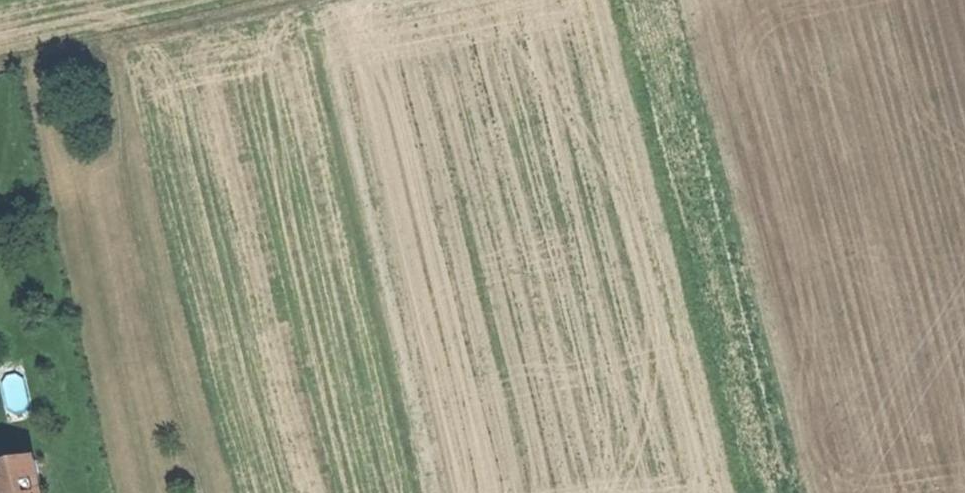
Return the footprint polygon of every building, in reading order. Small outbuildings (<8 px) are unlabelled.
[(4,492),(40,492),(33,461),(0,468),(0,474),(4,492)]
